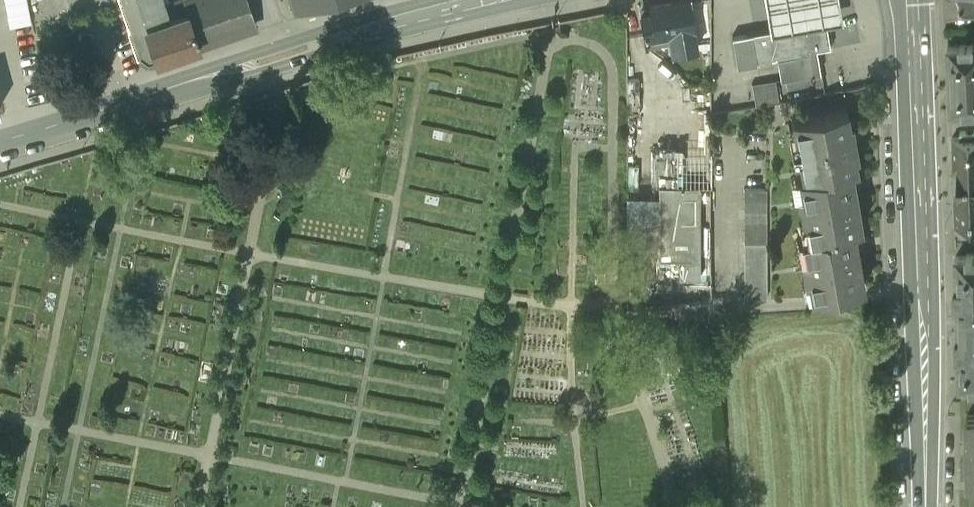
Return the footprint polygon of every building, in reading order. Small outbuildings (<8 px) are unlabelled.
[(32,19),(28,0),(6,0),(10,24),(32,19)] [(131,30),(140,56),(148,60),(198,44),(182,0),(173,0),(161,4),(159,0),(121,0),(131,30)] [(198,44),(256,25),(248,0),(182,0),(198,44)] [(295,11),(336,0),(292,0),(295,11)] [(648,6),(649,11),(640,13),(646,47),(670,42),(672,51),(698,47),(689,0),(679,0),(648,6)] [(768,10),(771,29),(825,19),(841,16),(838,0),(766,0),(768,10)] [(947,10),(973,7),(973,0),(946,0),(947,10)] [(771,29),(733,35),(738,64),(756,61),(755,59),(776,55),(815,48),(829,46),(825,19),(771,29)] [(961,42),(961,45),(948,45),(949,75),(973,75),(973,44),(973,42),(961,42)] [(815,48),(776,55),(781,79),(786,78),(788,88),(821,82),(815,48)] [(949,75),(951,109),(964,109),(964,111),(973,110),(973,75),(949,75)] [(775,79),(752,83),(756,104),(779,99),(775,79)] [(637,80),(626,80),(626,104),(637,104),(637,80)] [(637,104),(626,104),(626,117),(637,117),(637,104)] [(846,108),(791,118),(795,138),(798,138),(799,146),(851,137),(850,133),(853,133),(851,121),(849,121),(846,108)] [(960,130),(960,136),(952,137),(953,162),(958,162),(973,162),(973,130),(960,130)] [(851,137),(799,146),(801,155),(798,156),(802,176),(850,167),(856,166),(854,154),(857,153),(855,141),(852,142),(851,137)] [(682,151),(652,151),(652,183),(656,184),(683,183),(682,151)] [(958,162),(958,170),(955,170),(952,172),(952,175),(950,175),(951,183),(953,183),(953,187),(956,190),(958,190),(959,196),(973,196),(973,162),(958,162)] [(802,176),(799,176),(801,191),(797,192),(802,221),(806,220),(809,235),(853,227),(860,226),(858,211),(859,211),(854,182),(853,182),(850,167),(802,176)] [(683,183),(656,184),(656,256),(683,256),(699,255),(699,183),(683,183)] [(767,189),(744,189),(744,243),(745,243),(767,243),(767,189)] [(954,197),(955,223),(963,223),(963,229),(973,228),(973,196),(959,196),(954,197)] [(809,235),(801,236),(804,251),(800,252),(804,279),(809,278),(811,295),(863,286),(860,270),(862,270),(857,241),(855,241),(853,227),(809,235)] [(767,243),(745,243),(745,297),(767,297),(767,243)] [(966,253),(966,255),(956,255),(957,286),(954,286),(954,287),(973,287),(973,253),(966,253)] [(656,256),(654,256),(654,273),(684,273),(683,256),(656,256)] [(723,297),(711,297),(711,302),(711,320),(723,319),(723,297)] [(711,302),(679,304),(680,323),(711,322),(711,320),(711,302)]
